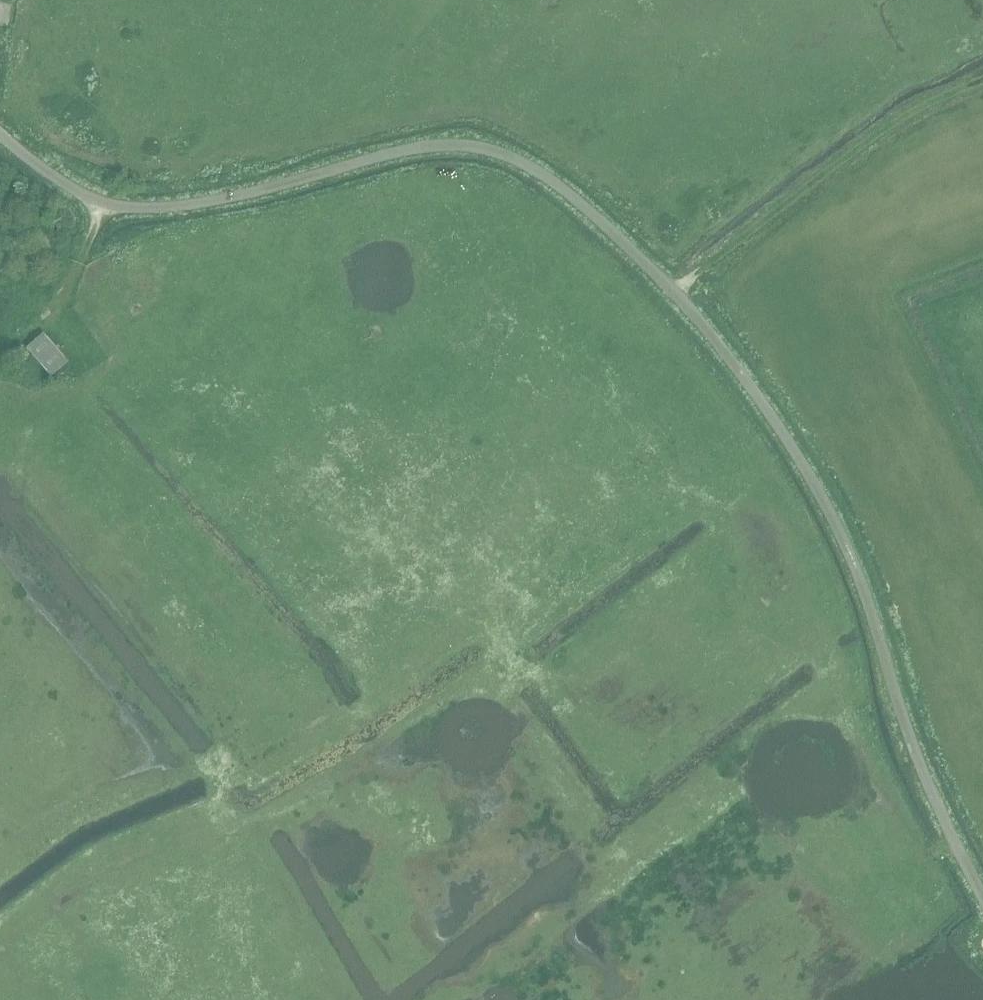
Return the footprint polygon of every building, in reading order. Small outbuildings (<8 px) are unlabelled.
[(27,347),(51,374),(66,361),(43,334),(27,347)] [(514,999),(493,990),(490,999),(513,999),(514,999)]
